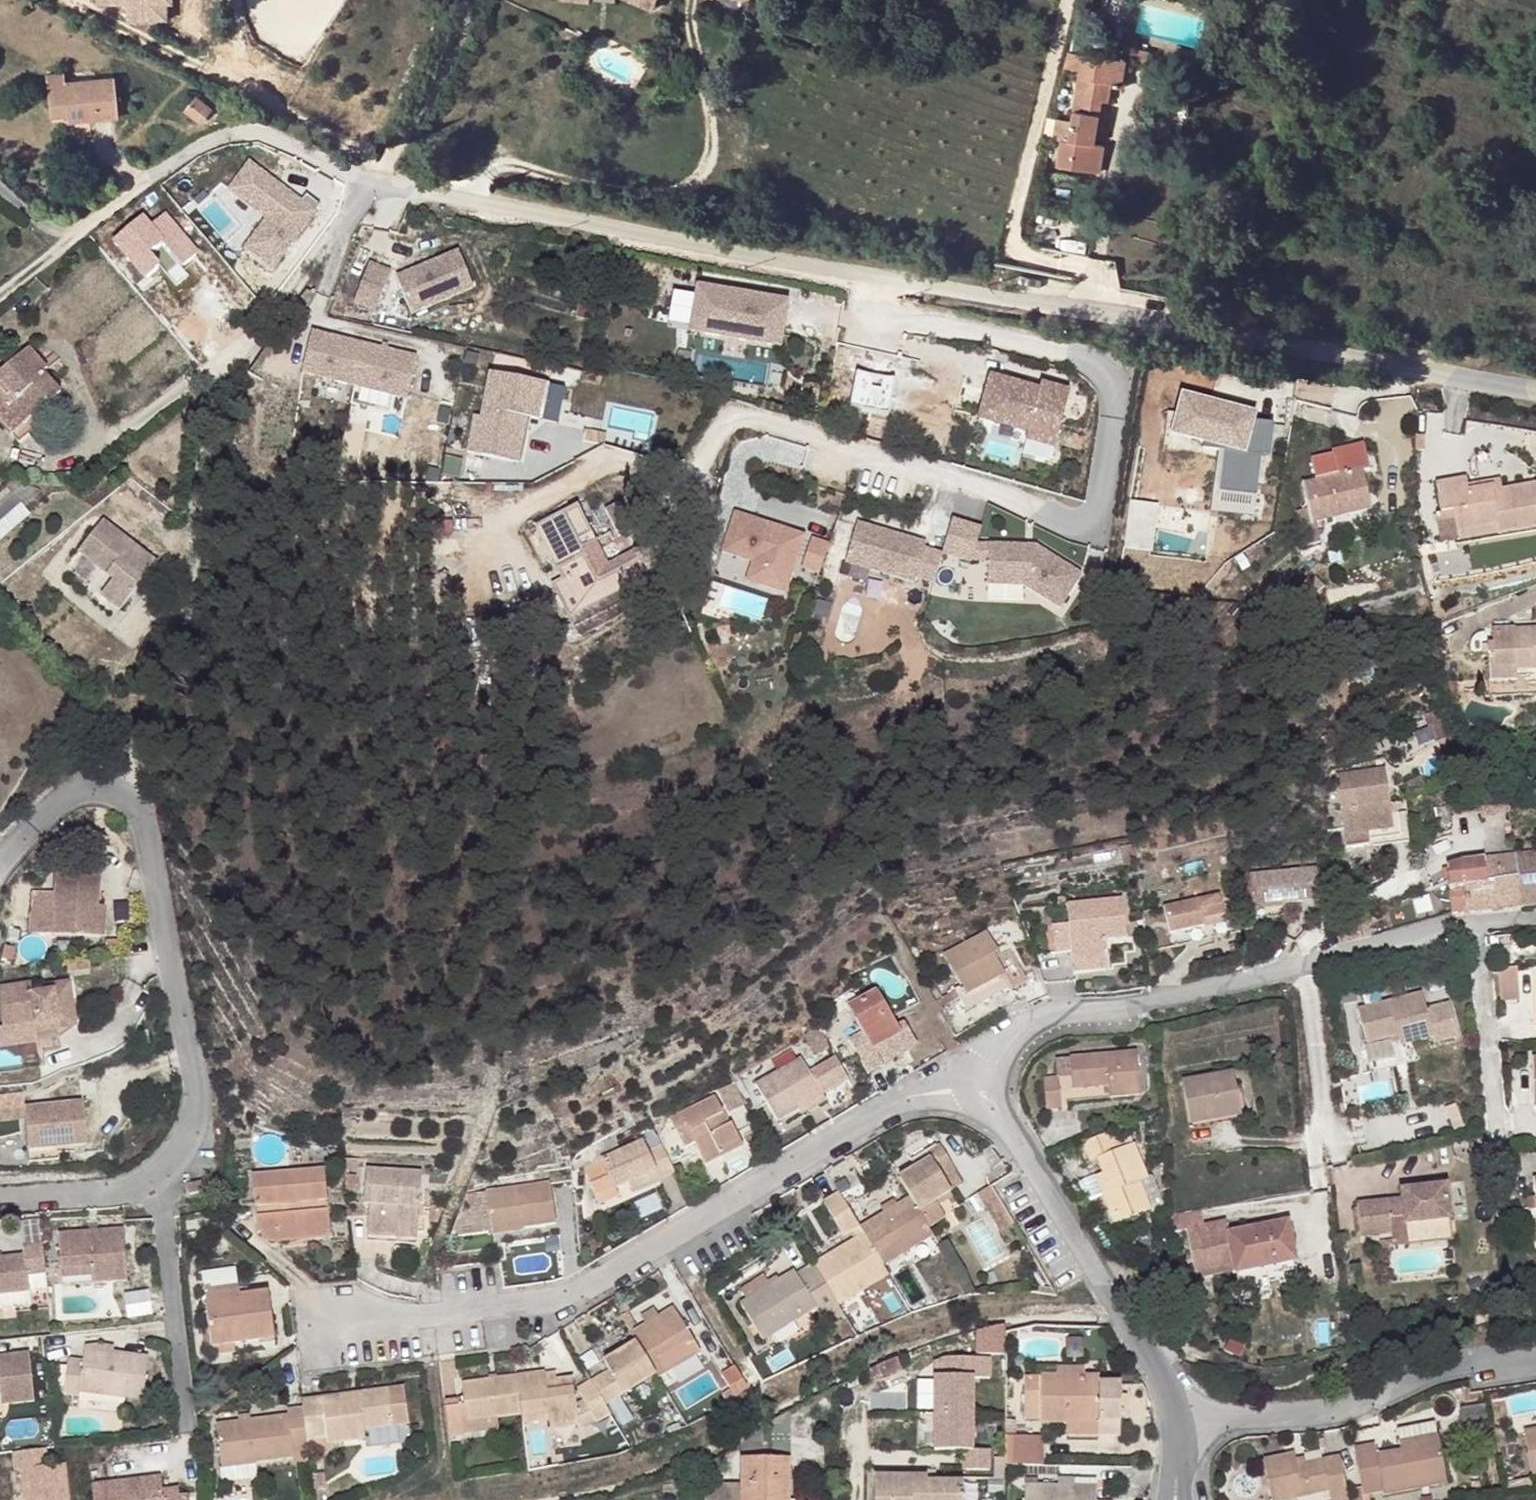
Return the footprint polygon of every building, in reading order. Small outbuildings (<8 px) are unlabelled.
[(98,6),(128,6),(129,21),(169,20),(168,2),(174,2),(174,0),(98,0),(98,6)] [(1069,141),(1062,140),(1057,167),(1100,174),(1105,146),(1096,145),(1103,102),(1108,103),(1112,82),(1123,83),(1127,60),(1071,52),(1068,67),(1080,69),(1072,120),(1069,141)] [(63,73),(45,74),(48,114),(66,113),(67,123),(116,120),(114,79),(64,82),(63,73)] [(211,108),(195,95),(185,108),(200,121),(211,108)] [(1069,141),(1072,120),(1056,118),(1053,138),(1062,140),(1069,141)] [(249,158),(225,189),(263,218),(241,247),(272,271),(318,210),(249,158)] [(153,225),(143,215),(116,239),(148,273),(184,241),(162,217),(153,225)] [(462,253),(400,278),(414,314),(476,289),(462,253)] [(394,273),(373,265),(358,303),(378,312),(394,273)] [(790,309),(701,294),(694,338),(783,353),(790,309)] [(434,357),(334,336),(325,379),(425,400),(434,357)] [(44,373),(39,367),(43,363),(29,347),(0,372),(0,397),(22,424),(39,411),(62,392),(44,373)] [(49,369),(43,363),(39,367),(44,373),(49,369)] [(565,386),(491,371),(482,416),(473,414),(465,452),(521,463),(530,416),(558,422),(565,386)] [(1040,394),(991,380),(979,422),(1028,436),(1027,442),(1055,450),(1070,396),(1041,388),(1040,394)] [(1219,450),(1211,508),(1254,514),(1261,466),(1269,467),(1275,420),(1257,417),(1259,409),(1183,389),(1171,431),(1205,440),(1203,447),(1219,450)] [(39,411),(22,424),(0,397),(0,421),(18,442),(46,418),(39,411)] [(1304,484),(1312,523),(1370,511),(1363,471),(1370,470),(1366,453),(1335,460),(1338,477),(1304,484)] [(1511,534),(1535,530),(1535,488),(1504,493),(1505,502),(1497,502),(1495,491),(1470,495),(1469,489),(1468,482),(1439,486),(1443,514),(1454,512),(1457,534),(1509,527),(1511,534)] [(37,489),(24,484),(13,493),(21,503),(37,489)] [(1505,502),(1504,493),(1503,484),(1469,489),(1470,495),(1495,491),(1497,502),(1505,502)] [(21,503),(13,493),(0,504),(0,539),(30,513),(21,503)] [(626,499),(606,510),(619,536),(640,526),(626,499)] [(1156,549),(1158,502),(1129,500),(1126,547),(1156,549)] [(600,551),(599,551),(587,557),(582,546),(576,536),(591,528),(578,504),(542,523),(549,539),(547,540),(554,555),(552,556),(558,567),(569,561),(574,570),(569,573),(570,576),(555,583),(565,603),(595,589),(592,583),(611,574),(618,585),(659,564),(648,544),(633,551),(635,554),(612,565),(610,561),(606,563),(600,551)] [(131,595),(163,542),(105,506),(83,542),(121,565),(110,582),(127,593),(131,595)] [(804,533),(735,510),(722,550),(752,560),(746,576),(785,589),(804,533)] [(1083,571),(1037,542),(977,542),(982,525),(953,517),(942,553),(974,562),(988,563),(987,582),(1024,583),(1060,606),(1083,571)] [(927,539),(858,518),(845,561),(856,564),(853,573),(866,577),(868,569),(915,583),(917,577),(933,582),(943,550),(926,545),(927,539)] [(1509,527),(1457,534),(1459,543),(1511,534),(1509,527)] [(829,542),(813,536),(803,565),(819,571),(829,542)] [(593,539),(582,546),(587,557),(599,551),(593,539)] [(595,589),(565,603),(572,617),(621,591),(618,585),(611,574),(592,583),(595,589)] [(1291,597),(1297,604),(1320,582),(1316,577),(1304,588),(1303,586),(1291,597)] [(123,598),(127,593),(110,582),(108,580),(104,585),(123,598)] [(1516,631),(1516,630),(1493,630),(1494,645),(1489,645),(1489,655),(1490,682),(1518,681),(1518,673),(1535,672),(1535,637),(1516,638),(1516,631)] [(1393,768),(1342,773),(1349,835),(1399,830),(1397,815),(1393,768)] [(1508,787),(1473,792),(1481,817),(1511,812),(1508,787)] [(1450,807),(1438,808),(1439,824),(1452,821),(1450,807)] [(1517,857),(1523,907),(1535,906),(1535,855),(1517,857)] [(1468,912),(1523,907),(1517,857),(1461,861),(1447,867),(1449,882),(1456,887),(1464,886),(1467,912),(1468,912)] [(1248,898),(1280,895),(1297,894),(1316,893),(1314,859),(1245,864),(1248,898)] [(93,876),(51,877),(51,890),(52,937),(102,936),(102,906),(95,906),(93,876)] [(1456,887),(1449,882),(1452,913),(1467,912),(1464,886),(1456,887)] [(1200,914),(1221,908),(1216,888),(1160,904),(1168,930),(1202,920),(1200,914)] [(1280,895),(1248,898),(1248,910),(1281,907),(1281,902),(1280,895)] [(1051,928),(1054,948),(1070,945),(1071,953),(1074,975),(1106,969),(1104,949),(1106,949),(1105,939),(1115,937),(1112,919),(1122,917),(1118,896),(1063,904),(1066,925),(1051,928)] [(1200,914),(1202,920),(1223,914),(1221,908),(1200,914)] [(1125,935),(1122,917),(1112,919),(1115,937),(1125,935)] [(984,931),(940,956),(963,997),(998,977),(1003,985),(1020,975),(1004,946),(996,951),(984,931)] [(1070,945),(1054,948),(1055,956),(1071,953),(1070,945)] [(1501,983),(1520,982),(1523,953),(1504,951),(1501,983)] [(34,1032),(56,1030),(55,1019),(72,1017),(71,1008),(70,1003),(68,982),(50,984),(50,989),(29,992),(27,981),(0,985),(0,1013),(2,1025),(32,1022),(34,1032)] [(899,1025),(884,991),(854,1005),(867,1034),(852,1040),(867,1074),(882,1068),(875,1052),(885,1048),(882,1042),(902,1033),(899,1025)] [(1360,1009),(1368,1044),(1399,1037),(1401,1047),(1433,1040),(1434,1046),(1459,1041),(1451,1006),(1428,1011),(1424,994),(1360,1009)] [(55,1019),(56,1030),(69,1028),(74,1027),(72,1017),(55,1019)] [(889,1057),(885,1048),(875,1052),(882,1068),(892,1063),(889,1057)] [(1137,1053),(1071,1058),(1073,1089),(1109,1086),(1110,1097),(1141,1095),(1137,1053)] [(777,1122),(822,1096),(800,1059),(755,1085),(777,1122)] [(1235,1075),(1184,1084),(1190,1123),(1242,1114),(1235,1075)] [(1060,1078),(1045,1080),(1047,1110),(1062,1109),(1060,1078)] [(719,1092),(674,1115),(688,1145),(696,1140),(702,1154),(709,1166),(746,1148),(733,1122),(723,1127),(720,1121),(716,1123),(713,1115),(727,1108),(719,1092)] [(45,1103),(22,1106),(26,1149),(89,1142),(83,1099),(45,1103)] [(1099,1159),(1105,1175),(1112,1194),(1104,1197),(1115,1223),(1151,1209),(1140,1182),(1148,1178),(1134,1145),(1118,1151),(1111,1134),(1085,1145),(1092,1163),(1099,1159)] [(696,1140),(688,1145),(694,1158),(702,1154),(696,1140)] [(674,1171),(661,1142),(647,1149),(643,1141),(603,1160),(615,1187),(629,1181),(656,1168),(660,1177),(674,1171)] [(917,1169),(899,1179),(909,1196),(918,1210),(929,1227),(945,1217),(935,1200),(951,1191),(943,1177),(956,1170),(941,1146),(928,1153),(932,1160),(917,1169)] [(932,1160),(928,1153),(913,1162),(917,1169),(932,1160)] [(261,1226),(266,1226),(311,1222),(311,1233),(335,1231),(329,1160),(256,1166),(261,1226)] [(615,1187),(603,1160),(585,1169),(597,1196),(615,1187)] [(418,1228),(426,1176),(375,1167),(368,1198),(373,1199),(367,1230),(397,1235),(399,1225),(418,1228)] [(656,1168),(629,1181),(633,1190),(660,1177),(656,1168)] [(1097,1177),(1104,1197),(1112,1194),(1105,1175),(1097,1177)] [(1400,1192),(1356,1197),(1361,1232),(1390,1228),(1389,1213),(1403,1212),(1404,1219),(1447,1214),(1444,1179),(1414,1182),(1414,1192),(1400,1192)] [(994,1185),(957,1204),(987,1262),(1024,1243),(994,1185)] [(552,1187),(483,1195),(486,1234),(522,1230),(523,1231),(557,1228),(552,1187)] [(615,1187),(597,1196),(601,1205),(619,1196),(615,1187)] [(859,1226),(840,1193),(826,1202),(845,1235),(859,1226)] [(933,1236),(918,1210),(909,1196),(859,1226),(865,1234),(883,1265),(911,1249),(933,1236)] [(28,1244),(42,1242),(39,1221),(25,1223),(28,1244)] [(311,1222),(266,1226),(266,1229),(268,1231),(272,1234),(277,1236),(311,1233),(311,1222)] [(1288,1222),(1230,1233),(1237,1272),(1296,1261),(1288,1222)] [(56,1232),(57,1235),(124,1237),(122,1224),(56,1232)] [(399,1225),(397,1235),(417,1238),(417,1235),(423,1235),(424,1229),(418,1228),(399,1225)] [(865,1234),(815,1264),(840,1305),(863,1291),(889,1275),(883,1265),(865,1234)] [(124,1237),(57,1235),(60,1266),(92,1263),(93,1273),(95,1281),(130,1276),(124,1237)] [(28,1276),(46,1274),(42,1245),(22,1248),(23,1254),(23,1257),(28,1276)] [(23,1257),(0,1259),(0,1292),(30,1289),(28,1276),(23,1257)] [(92,1263),(60,1266),(61,1277),(93,1273),(92,1263)] [(828,1311),(840,1305),(815,1264),(798,1274),(795,1271),(742,1303),(764,1340),(776,1333),(817,1308),(821,1315),(828,1311)] [(0,1296),(0,1311),(34,1307),(31,1293),(0,1296)] [(207,1300),(212,1345),(242,1342),(274,1338),(268,1293),(207,1300)] [(636,1343),(656,1376),(657,1379),(702,1352),(674,1308),(631,1334),(636,1343)] [(1162,1311),(1152,1317),(1161,1332),(1172,1326),(1162,1311)] [(1005,1326),(975,1328),(977,1355),(1007,1353),(1005,1326)] [(242,1342),(212,1345),(213,1355),(244,1351),(242,1342)] [(605,1361),(610,1371),(624,1395),(656,1376),(636,1343),(605,1361)] [(85,1353),(116,1356),(116,1349),(114,1348),(102,1347),(86,1350),(85,1353)] [(0,1356),(0,1397),(2,1397),(3,1405),(35,1402),(31,1353),(0,1356)] [(85,1353),(81,1394),(145,1400),(150,1360),(116,1356),(85,1353)] [(964,1379),(935,1378),(935,1452),(964,1453),(963,1471),(990,1472),(990,1452),(972,1452),(973,1379),(990,1380),(991,1360),(965,1360),(964,1379)] [(749,1389),(736,1368),(722,1376),(733,1395),(731,1413),(749,1389)] [(1041,1421),(1069,1421),(1100,1421),(1100,1435),(1120,1436),(1120,1383),(1101,1384),(1101,1376),(1085,1376),(1085,1368),(1061,1368),(1061,1376),(1042,1376),(1042,1378),(1041,1421)] [(610,1371),(605,1375),(617,1398),(624,1395),(610,1371)] [(546,1382),(556,1381),(555,1373),(545,1374),(546,1382)] [(521,1415),(522,1423),(550,1419),(550,1428),(579,1425),(574,1389),(572,1379),(556,1381),(546,1382),(545,1374),(517,1378),(521,1415)] [(605,1375),(593,1382),(606,1405),(617,1398),(605,1375)] [(466,1421),(521,1415),(517,1378),(462,1385),(464,1400),(445,1402),(450,1438),(467,1436),(466,1421)] [(935,1452),(935,1378),(923,1378),(923,1452),(935,1452)] [(1041,1421),(1042,1378),(1029,1378),(1028,1420),(1041,1421)] [(597,1422),(611,1414),(606,1405),(593,1382),(578,1390),(597,1422)] [(389,1391),(358,1395),(359,1402),(339,1404),(323,1407),(322,1399),(302,1401),(303,1409),(307,1441),(326,1438),(327,1444),(366,1439),(365,1429),(394,1426),(389,1391)] [(359,1402),(358,1395),(338,1397),(339,1404),(359,1402)] [(217,1425),(222,1465),(269,1459),(292,1456),(291,1452),(308,1450),(307,1441),(303,1409),(286,1411),(287,1417),(217,1425)] [(1100,1421),(1069,1421),(1069,1435),(1100,1435),(1100,1421)] [(742,1438),(743,1460),(767,1461),(768,1425),(742,1438)] [(1527,1433),(1533,1473),(1535,1473),(1535,1431),(1527,1433)] [(1030,1435),(1005,1434),(1005,1466),(1030,1466),(1030,1435)] [(1439,1435),(1426,1437),(1428,1446),(1402,1450),(1378,1455),(1385,1492),(1385,1495),(1448,1484),(1439,1435)] [(1400,1442),(1402,1450),(1428,1446),(1426,1437),(1400,1442)] [(1385,1492),(1378,1455),(1377,1447),(1355,1451),(1364,1496),(1385,1492)] [(46,1449),(14,1452),(16,1468),(21,1467),(25,1499),(69,1499),(65,1464),(48,1466),(46,1449)] [(1273,1499),(1285,1499),(1330,1491),(1324,1460),(1306,1464),(1297,1465),(1296,1459),(1295,1454),(1265,1460),(1273,1499)] [(1304,1457),(1296,1459),(1297,1465),(1306,1464),(1304,1457)] [(1330,1491),(1332,1499),(1351,1499),(1342,1457),(1324,1460),(1330,1491)] [(269,1459),(222,1465),(222,1472),(270,1466),(269,1459)] [(767,1461),(743,1460),(743,1499),(789,1499),(789,1461),(767,1461)] [(963,1483),(928,1483),(928,1478),(875,1477),(875,1499),(962,1499),(963,1483)] [(100,1485),(101,1499),(177,1499),(175,1489),(161,1490),(159,1478),(100,1485)] [(100,1485),(91,1486),(93,1499),(101,1499),(100,1485)] [(1097,1489),(1026,1486),(1025,1499),(1097,1499),(1097,1489)]
